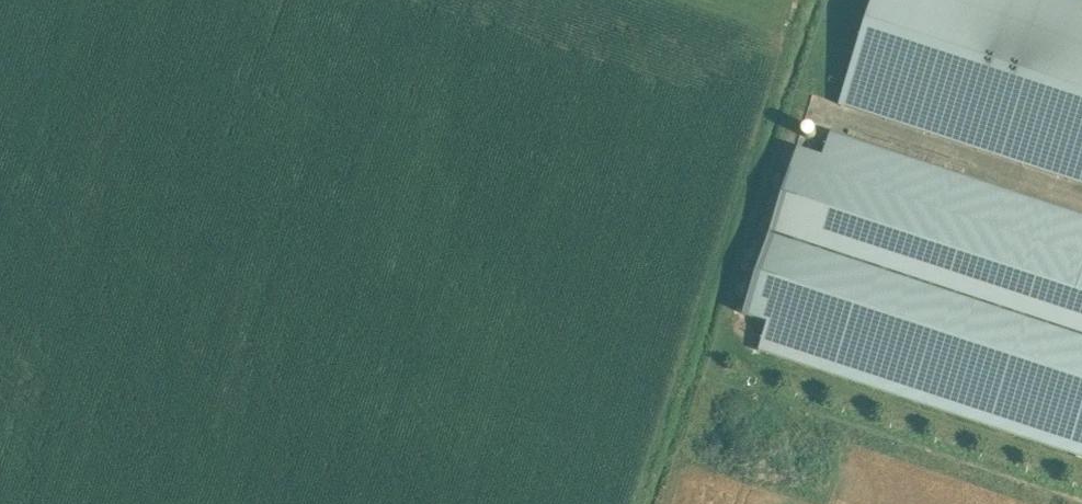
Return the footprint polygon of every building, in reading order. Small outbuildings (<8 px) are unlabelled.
[(1081,184),(1081,0),(874,0),(840,104),(1081,184)] [(760,350),(1081,456),(1081,215),(831,133),(823,157),(798,149),(744,314),(769,322),(760,350)]
